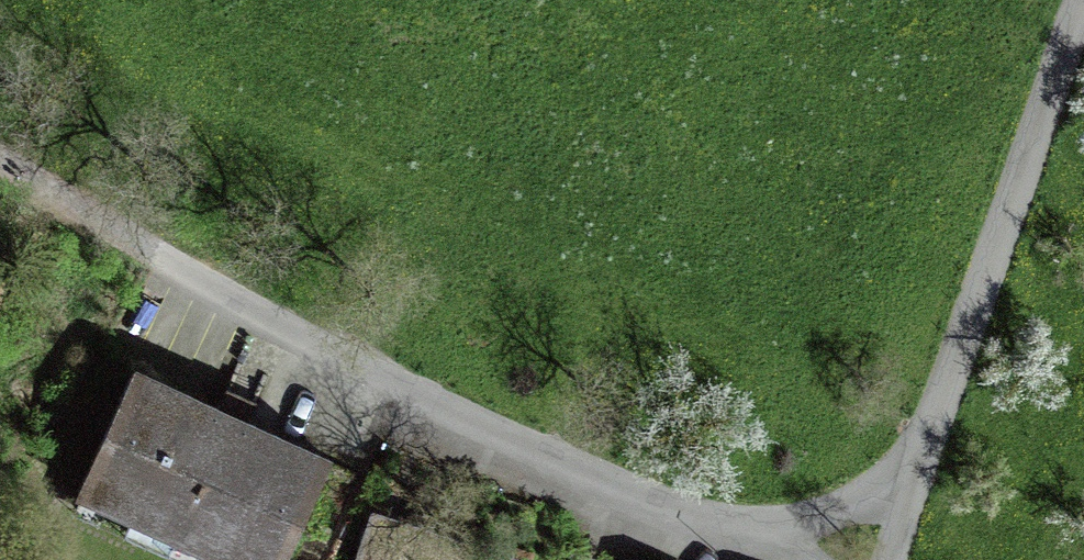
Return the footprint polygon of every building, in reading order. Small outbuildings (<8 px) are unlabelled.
[(209,559),(307,559),(353,463),(159,372),(95,507),(209,559)] [(384,529),(374,559),(479,559),(384,529)]
